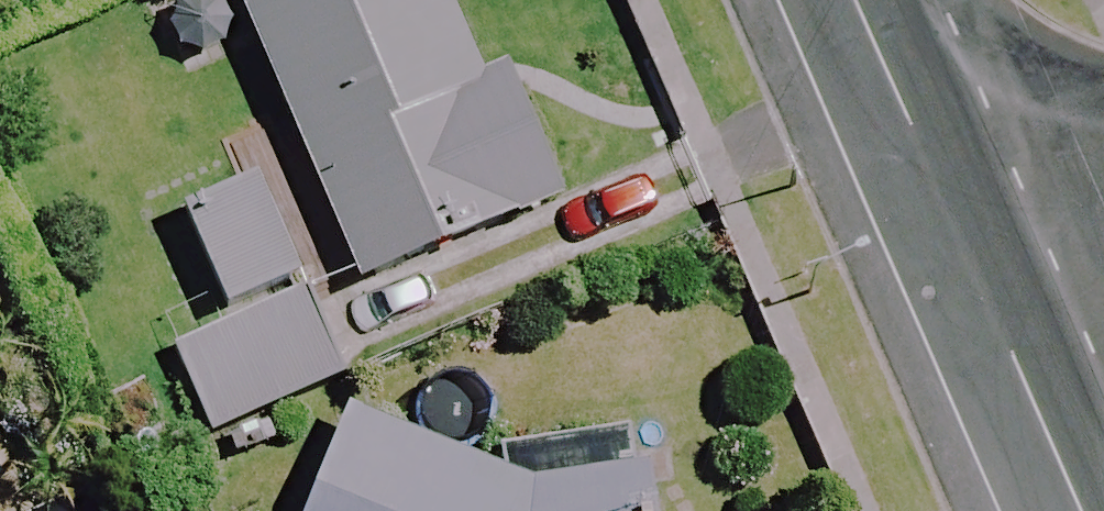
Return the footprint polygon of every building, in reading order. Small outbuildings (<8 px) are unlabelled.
[(431,0),(222,0),(219,1),(344,291),(547,204),(492,77),(469,87),(431,0)] [(181,219),(215,312),(278,289),(244,196),(181,219)] [(340,380),(308,302),(202,345),(234,424),(340,380)] [(329,419),(293,510),(635,510),(631,478),(518,492),(329,419)] [(64,486),(10,510),(76,510),(64,486)]
